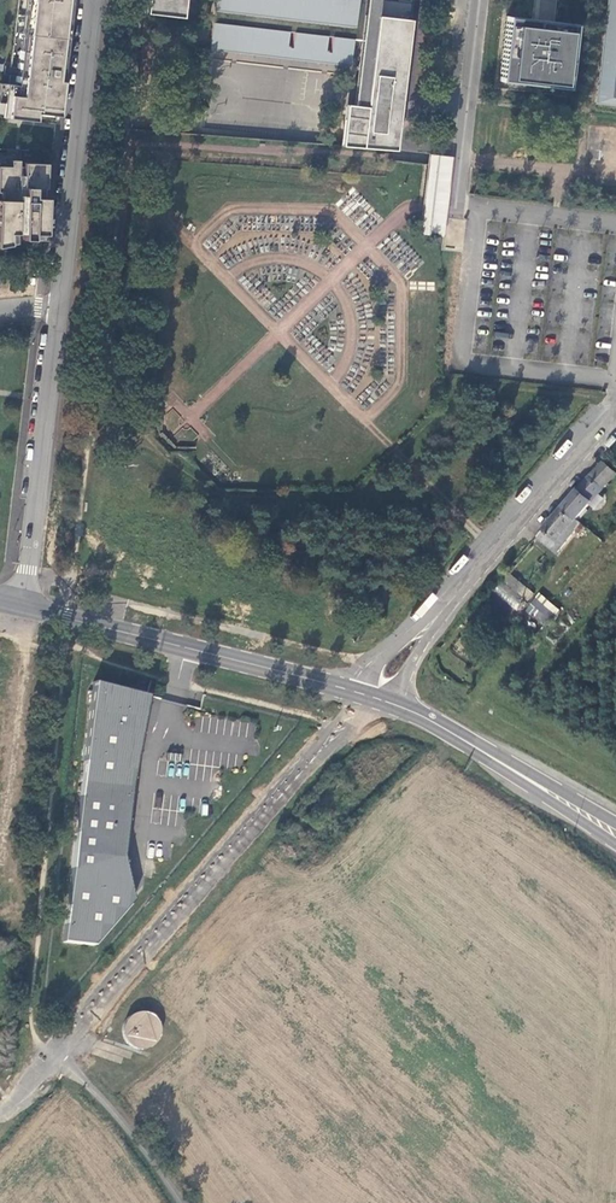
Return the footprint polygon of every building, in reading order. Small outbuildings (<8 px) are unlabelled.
[(24,48),(19,47),(14,84),(3,83),(0,104),(0,116),(46,122),(47,114),(55,115),(62,56),(58,55),(62,20),(67,20),(69,0),(30,0),(24,48)] [(141,12),(177,16),(179,0),(142,0),(141,12)] [(209,23),(206,49),(252,54),(253,43),(283,47),(285,32),(290,32),(288,48),(322,52),(323,36),(329,37),(327,52),(326,63),(346,65),(350,39),(358,40),(350,105),(341,104),(337,145),(393,150),(410,0),(212,0),(209,23)] [(568,24),(511,17),(506,56),(503,81),(560,88),(568,24)] [(283,47),(253,43),(252,54),(326,63),(327,52),(322,52),(288,48),(283,47)] [(446,216),(452,157),(428,154),(427,163),(421,207),(418,234),(443,237),(444,228),(446,216)] [(26,238),(26,232),(39,233),(41,162),(19,161),(19,166),(14,166),(15,159),(7,159),(6,166),(0,165),(0,244),(4,243),(4,232),(12,233),(12,230),(16,230),(16,238),(26,238)] [(590,480),(601,491),(615,475),(615,473),(605,463),(590,480)] [(590,480),(564,509),(576,520),(601,491),(590,480)] [(564,509),(538,538),(550,548),(556,542),(562,546),(581,525),(576,520),(564,509)] [(556,542),(550,548),(556,553),(562,546),(556,542)] [(463,550),(458,546),(446,560),(452,565),(463,550)] [(509,580),(507,605),(529,606),(530,581),(509,580)] [(546,626),(559,608),(538,593),(525,611),(546,626)] [(489,631),(495,637),(511,617),(504,612),(489,631)] [(90,689),(60,941),(92,944),(128,903),(126,901),(130,897),(120,856),(123,832),(129,784),(138,732),(145,695),(94,682),(94,689),(90,689)] [(140,1051),(143,1051),(146,1051),(148,1050),(151,1049),(154,1048),(156,1046),(158,1044),(160,1042),(161,1039),(162,1036),(162,1033),(162,1030),(161,1027),(160,1025),(159,1022),(157,1020),(155,1018),(152,1016),(150,1015),(147,1014),(144,1014),(141,1014),(138,1015),(135,1016),(133,1017),(131,1019),(129,1021),(127,1023),(126,1026),(125,1029),(125,1032),(125,1035),(125,1038),(126,1040),(128,1043),(130,1045),(132,1047),(134,1049),(137,1050),(140,1051)]
